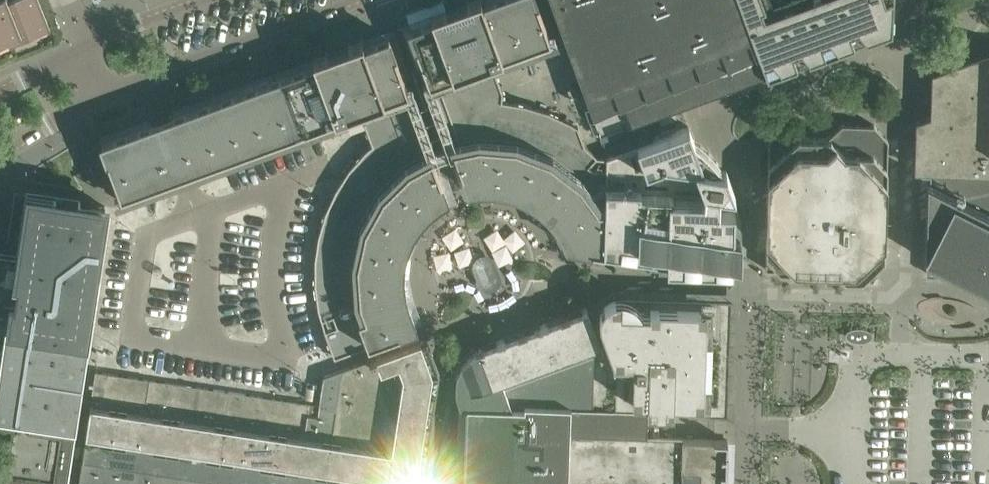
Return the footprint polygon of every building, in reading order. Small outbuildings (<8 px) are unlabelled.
[(6,38),(7,41),(8,41),(10,46),(24,40),(23,37),(46,28),(47,31),(50,30),(48,26),(38,0),(13,0),(8,2),(7,0),(0,0),(0,41),(6,38)] [(86,159),(86,167),(89,174),(94,180),(101,184),(108,186),(116,184),(123,202),(125,202),(182,356),(233,363),(237,372),(334,356),(381,339),(381,338),(416,325),(441,297),(483,282),(483,283),(485,285),(488,285),(491,285),(494,283),(496,281),(497,278),(497,277),(582,246),(603,249),(605,186),(606,156),(592,151),(536,0),(489,0),(483,2),(483,0),(467,0),(431,13),(433,20),(399,33),(365,45),(362,38),(313,57),(315,63),(161,120),(103,141),(100,142),(94,146),(89,152),(86,159)] [(590,100),(588,101),(601,137),(616,131),(613,125),(749,75),(751,82),(767,76),(739,0),(553,0),(590,100)] [(767,76),(892,30),(893,0),(739,0),(767,76)] [(953,274),(988,292),(988,62),(933,60),(931,115),(916,121),(915,169),(930,169),(927,273),(953,274)] [(841,123),(827,137),(769,135),(765,268),(869,271),(884,257),(888,139),(874,124),(841,123)] [(689,126),(625,149),(606,156),(605,186),(603,249),(666,258),(666,265),(732,267),(735,194),(726,170),(723,169),(717,162),(713,158),(711,155),(705,149),(702,146),(697,143),(694,140),(689,126)] [(20,258),(0,255),(0,432),(3,433),(0,452),(0,476),(54,483),(62,483),(104,205),(30,194),(20,258)] [(976,310),(976,308),(968,303),(959,300),(951,298),(942,297),(943,295),(936,295),(928,297),(928,299),(922,300),(919,302),(917,305),(918,309),(921,312),(929,317),(938,320),(946,322),(954,323),(954,319),(948,318),(942,315),(939,315),(936,312),(934,309),(934,306),(935,304),(939,300),(945,299),(954,300),(964,303),(970,306),(976,310)] [(598,316),(599,321),(600,325),(612,357),(612,358),(612,359),(612,360),(612,361),(611,362),(611,363),(610,363),(609,363),(608,363),(608,364),(607,364),(607,363),(606,380),(605,407),(687,410),(687,414),(715,415),(715,414),(726,414),(730,300),(652,298),(652,304),(650,304),(649,309),(639,309),(638,307),(637,307),(630,300),(620,296),(610,299),(603,306),(600,316),(598,316)] [(600,325),(599,321),(593,323),(587,307),(582,309),(582,310),(548,323),(547,322),(539,325),(540,326),(505,339),(505,338),(496,341),(497,342),(475,350),(470,354),(462,364),(459,370),(458,370),(456,379),(457,379),(457,393),(469,401),(466,405),(532,407),(532,405),(605,407),(606,380),(607,363),(607,364),(608,364),(608,363),(609,363),(610,363),(611,363),(611,362),(612,361),(612,360),(612,359),(612,358),(612,357),(600,325)] [(871,331),(870,330),(868,328),(866,328),(863,327),(860,326),(856,326),(853,327),(851,327),(849,328),(848,329),(847,330),(846,330),(845,332),(846,332),(847,332),(848,337),(864,339),(864,340),(866,340),(868,339),(870,338),(872,336),(872,335),(872,334),(872,333),(872,332),(871,331)] [(415,483),(417,483),(417,482),(416,481),(417,480),(415,480),(419,453),(421,453),(421,450),(420,450),(424,423),(425,423),(426,420),(424,420),(428,393),(430,393),(430,390),(429,390),(431,376),(431,373),(433,373),(433,371),(433,370),(432,369),(431,369),(426,355),(427,354),(426,351),(424,352),(420,342),(422,341),(421,338),(420,339),(369,358),(323,375),(319,404),(95,370),(78,483),(415,483)] [(824,395),(823,345),(785,345),(786,396),(824,395)] [(466,405),(466,406),(463,483),(725,483),(727,439),(604,435),(605,407),(532,405),(532,407),(466,405)]
